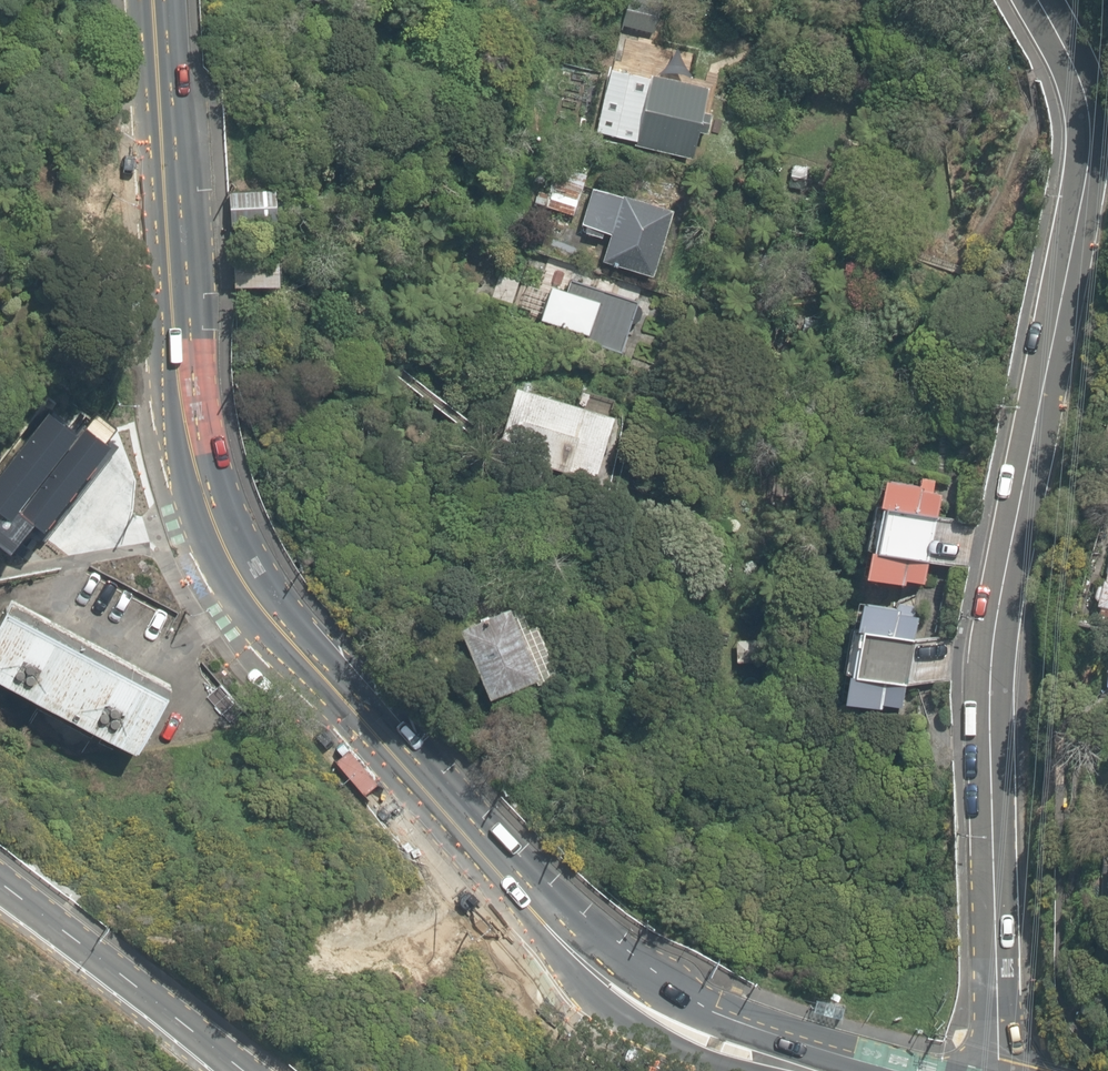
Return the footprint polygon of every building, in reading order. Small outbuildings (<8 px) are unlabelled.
[(648,74),(647,79),(619,71),(628,42),(626,41),(629,29),(656,35),(666,1),(663,0),(629,0),(623,25),(620,24),(616,40),(614,39),(612,46),(614,46),(613,51),(615,52),(596,131),(633,141),(633,145),(690,158),(696,132),(705,134),(710,115),(700,112),(707,88),(648,74)] [(573,216),(586,175),(558,165),(548,195),(524,187),(520,199),(573,216)] [(601,261),(651,277),(671,210),(621,194),(621,196),(591,187),(579,225),(586,227),(585,231),(601,238),(603,233),(609,234),(601,261)] [(272,189),(227,192),(229,227),(274,224),(272,189)] [(232,256),(234,288),(275,286),(273,254),(232,256)] [(523,283),(552,293),(559,273),(530,263),(523,283)] [(637,302),(569,280),(552,331),(622,354),(631,324),(637,321),(640,311),(636,304),(637,302)] [(612,417),(514,387),(494,450),(592,480),(612,417)] [(902,580),(922,583),(937,494),(931,493),(933,479),(919,476),(917,486),(876,478),(870,505),(876,506),(867,551),(863,550),(857,577),(901,585),(902,580)] [(1089,602),(1107,608),(1107,544),(1089,602)] [(2,596),(0,600),(0,682),(127,750),(164,683),(2,596)] [(525,599),(456,628),(486,699),(532,679),(535,685),(555,677),(525,599)] [(854,602),(848,629),(851,629),(842,675),(840,675),(834,700),(876,708),(877,704),(898,708),(903,685),(906,685),(914,641),(911,641),(918,607),(897,602),(896,610),(854,602)]
